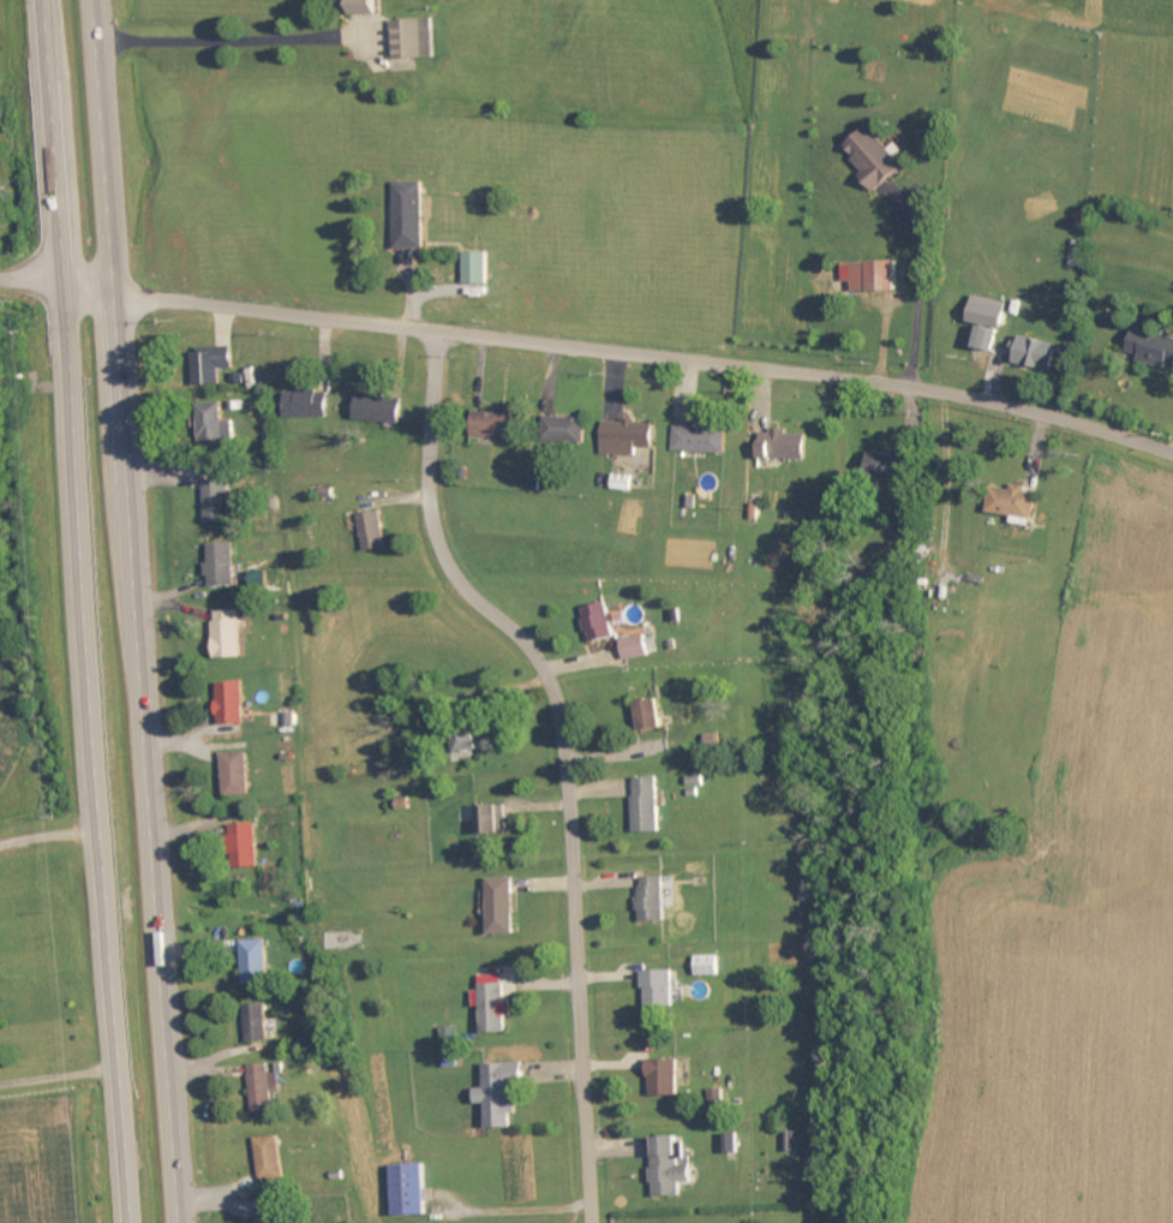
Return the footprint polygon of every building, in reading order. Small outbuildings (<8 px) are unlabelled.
[(356,16),(382,14),(381,0),(355,0),(356,16)] [(439,19),(396,21),(397,59),(440,58),(439,19)] [(891,151),(877,129),(851,145),(879,191),(910,171),(902,158),(906,155),(900,145),(891,151)] [(400,249),(430,248),(428,182),(398,183),(400,249)] [(494,253),(469,254),(470,285),(495,284),(494,253)] [(857,282),(857,292),(902,291),(902,262),(847,264),(847,282),(857,282)] [(1013,304),(981,296),(974,322),(1006,331),(1013,304)] [(974,346),(997,352),(1002,331),(979,325),(974,346)] [(1170,370),(1172,365),(1172,338),(1139,329),(1132,352),(1143,355),(1141,362),(1170,370)] [(1019,364),(1056,373),(1063,345),(1023,335),(1019,352),(1022,353),(1019,364)] [(237,348),(199,349),(200,387),(225,386),(224,369),(238,368),(237,348)] [(291,392),(290,417),(332,418),(333,393),(291,392)] [(406,425),(409,400),(362,395),(359,420),(406,425)] [(205,446),(239,444),(238,422),(226,422),(226,403),(203,404),(205,446)] [(522,438),(523,414),(485,413),(484,437),(522,438)] [(592,419),(549,417),(548,443),(591,445),(592,419)] [(607,456),(643,456),(643,449),(662,450),(662,423),(608,422),(607,456)] [(677,452),(732,454),(733,429),(678,426),(677,452)] [(763,462),(813,460),(812,435),(792,435),(792,429),(775,429),(775,434),(763,434),(763,462)] [(872,480),(914,481),(915,456),(873,454),(872,480)] [(207,481),(208,523),(234,522),(233,480),(207,481)] [(1038,527),(1041,494),(1030,493),(1031,486),(1017,485),(1016,492),(996,490),(993,514),(1018,517),(1017,524),(1038,527)] [(362,516),(369,553),(391,549),(383,512),(362,516)] [(211,545),(213,588),(239,587),(237,544),(211,545)] [(597,644),(622,638),(613,603),(588,609),(597,644)] [(220,660),(246,658),(244,611),(218,612),(220,660)] [(629,662),(655,656),(650,634),(623,641),(629,662)] [(223,726),(249,725),(248,683),(222,684),(223,726)] [(642,704),(647,734),(671,729),(665,700),(642,704)] [(485,751),(481,732),(460,736),(464,755),(485,751)] [(255,797),(253,753),(228,754),(229,797),(255,797)] [(666,833),(664,778),(638,778),(639,834),(666,833)] [(481,807),(482,836),(511,835),(510,807),(481,807)] [(237,869),(262,868),(260,825),(235,826),(237,869)] [(519,878),(492,879),(494,936),(521,935),(519,878)] [(645,879),(646,923),(671,922),(670,878),(645,879)] [(271,985),(269,941),(243,942),(245,986),(271,985)] [(702,977),(725,976),(724,956),(701,957),(702,977)] [(648,972),(649,1008),(680,1008),(679,972),(648,972)] [(485,1034),(510,1034),(508,976),(483,977),(485,1034)] [(250,1044),(272,1041),(267,1005),(245,1007),(250,1044)] [(683,1061),(654,1061),(655,1097),(684,1096),(683,1061)] [(488,1065),(489,1089),(481,1089),(482,1106),(490,1105),(491,1130),(516,1129),(516,1115),(522,1115),(521,1087),(529,1087),(528,1064),(488,1065)] [(273,1075),(273,1066),(255,1066),(256,1113),(278,1112),(278,1095),(286,1095),(286,1074),(273,1075)] [(716,1108),(729,1107),(728,1090),(715,1091),(716,1108)] [(260,1140),(266,1183),(291,1179),(285,1137),(260,1140)] [(658,1198),(685,1197),(685,1184),(698,1183),(698,1166),(686,1166),(685,1138),(660,1139),(661,1158),(656,1158),(658,1198)] [(399,1217),(431,1217),(430,1166),(397,1167),(399,1217)] [(261,1222),(288,1222),(288,1210),(260,1211),(261,1222)]
